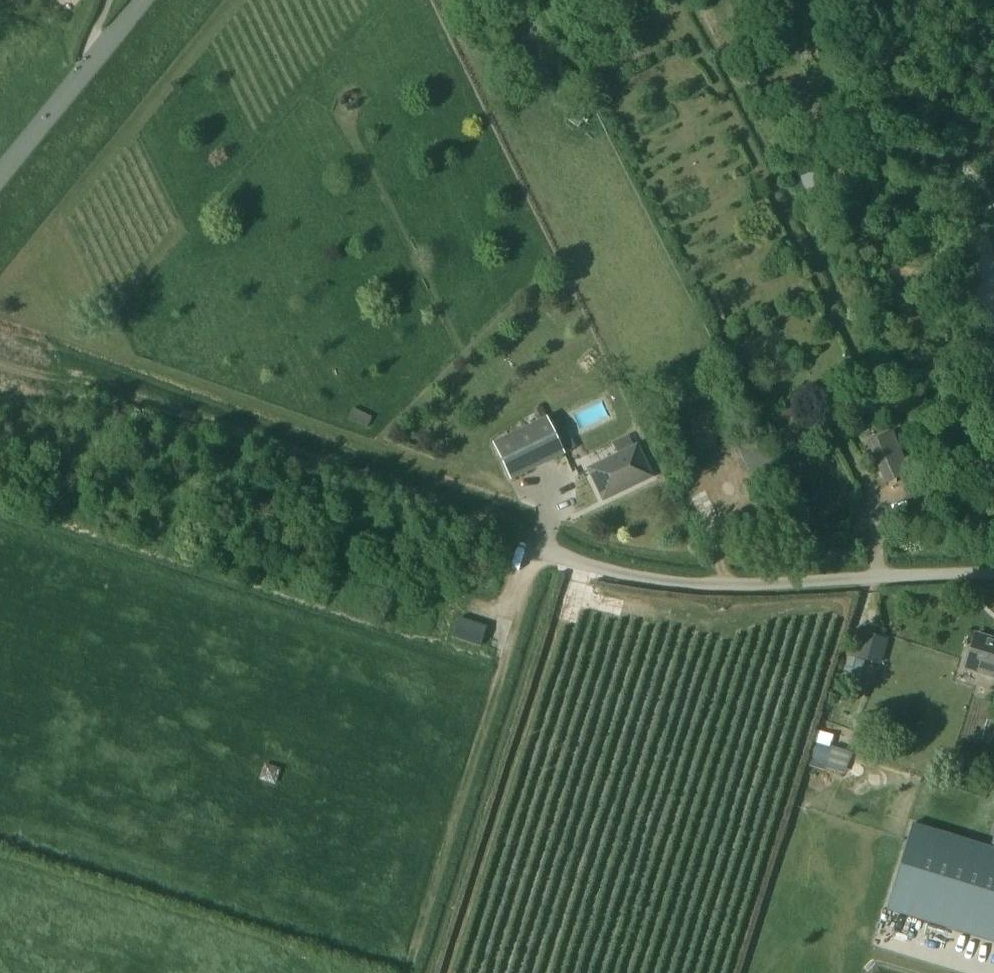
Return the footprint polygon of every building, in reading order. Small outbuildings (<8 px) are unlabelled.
[(511,480),(565,454),(548,417),(493,444),(511,480)] [(893,432),(867,444),(885,483),(911,472),(893,432)] [(637,446),(634,447),(629,436),(613,444),(618,455),(589,469),(604,499),(651,476),(637,446)] [(453,639),(481,649),(488,627),(460,618),(453,639)] [(850,653),(880,664),(889,640),(865,632),(860,646),(853,644),(850,653)] [(993,678),(993,641),(976,635),(965,669),(993,678)] [(913,826),(888,912),(993,943),(993,849),(913,826)]
